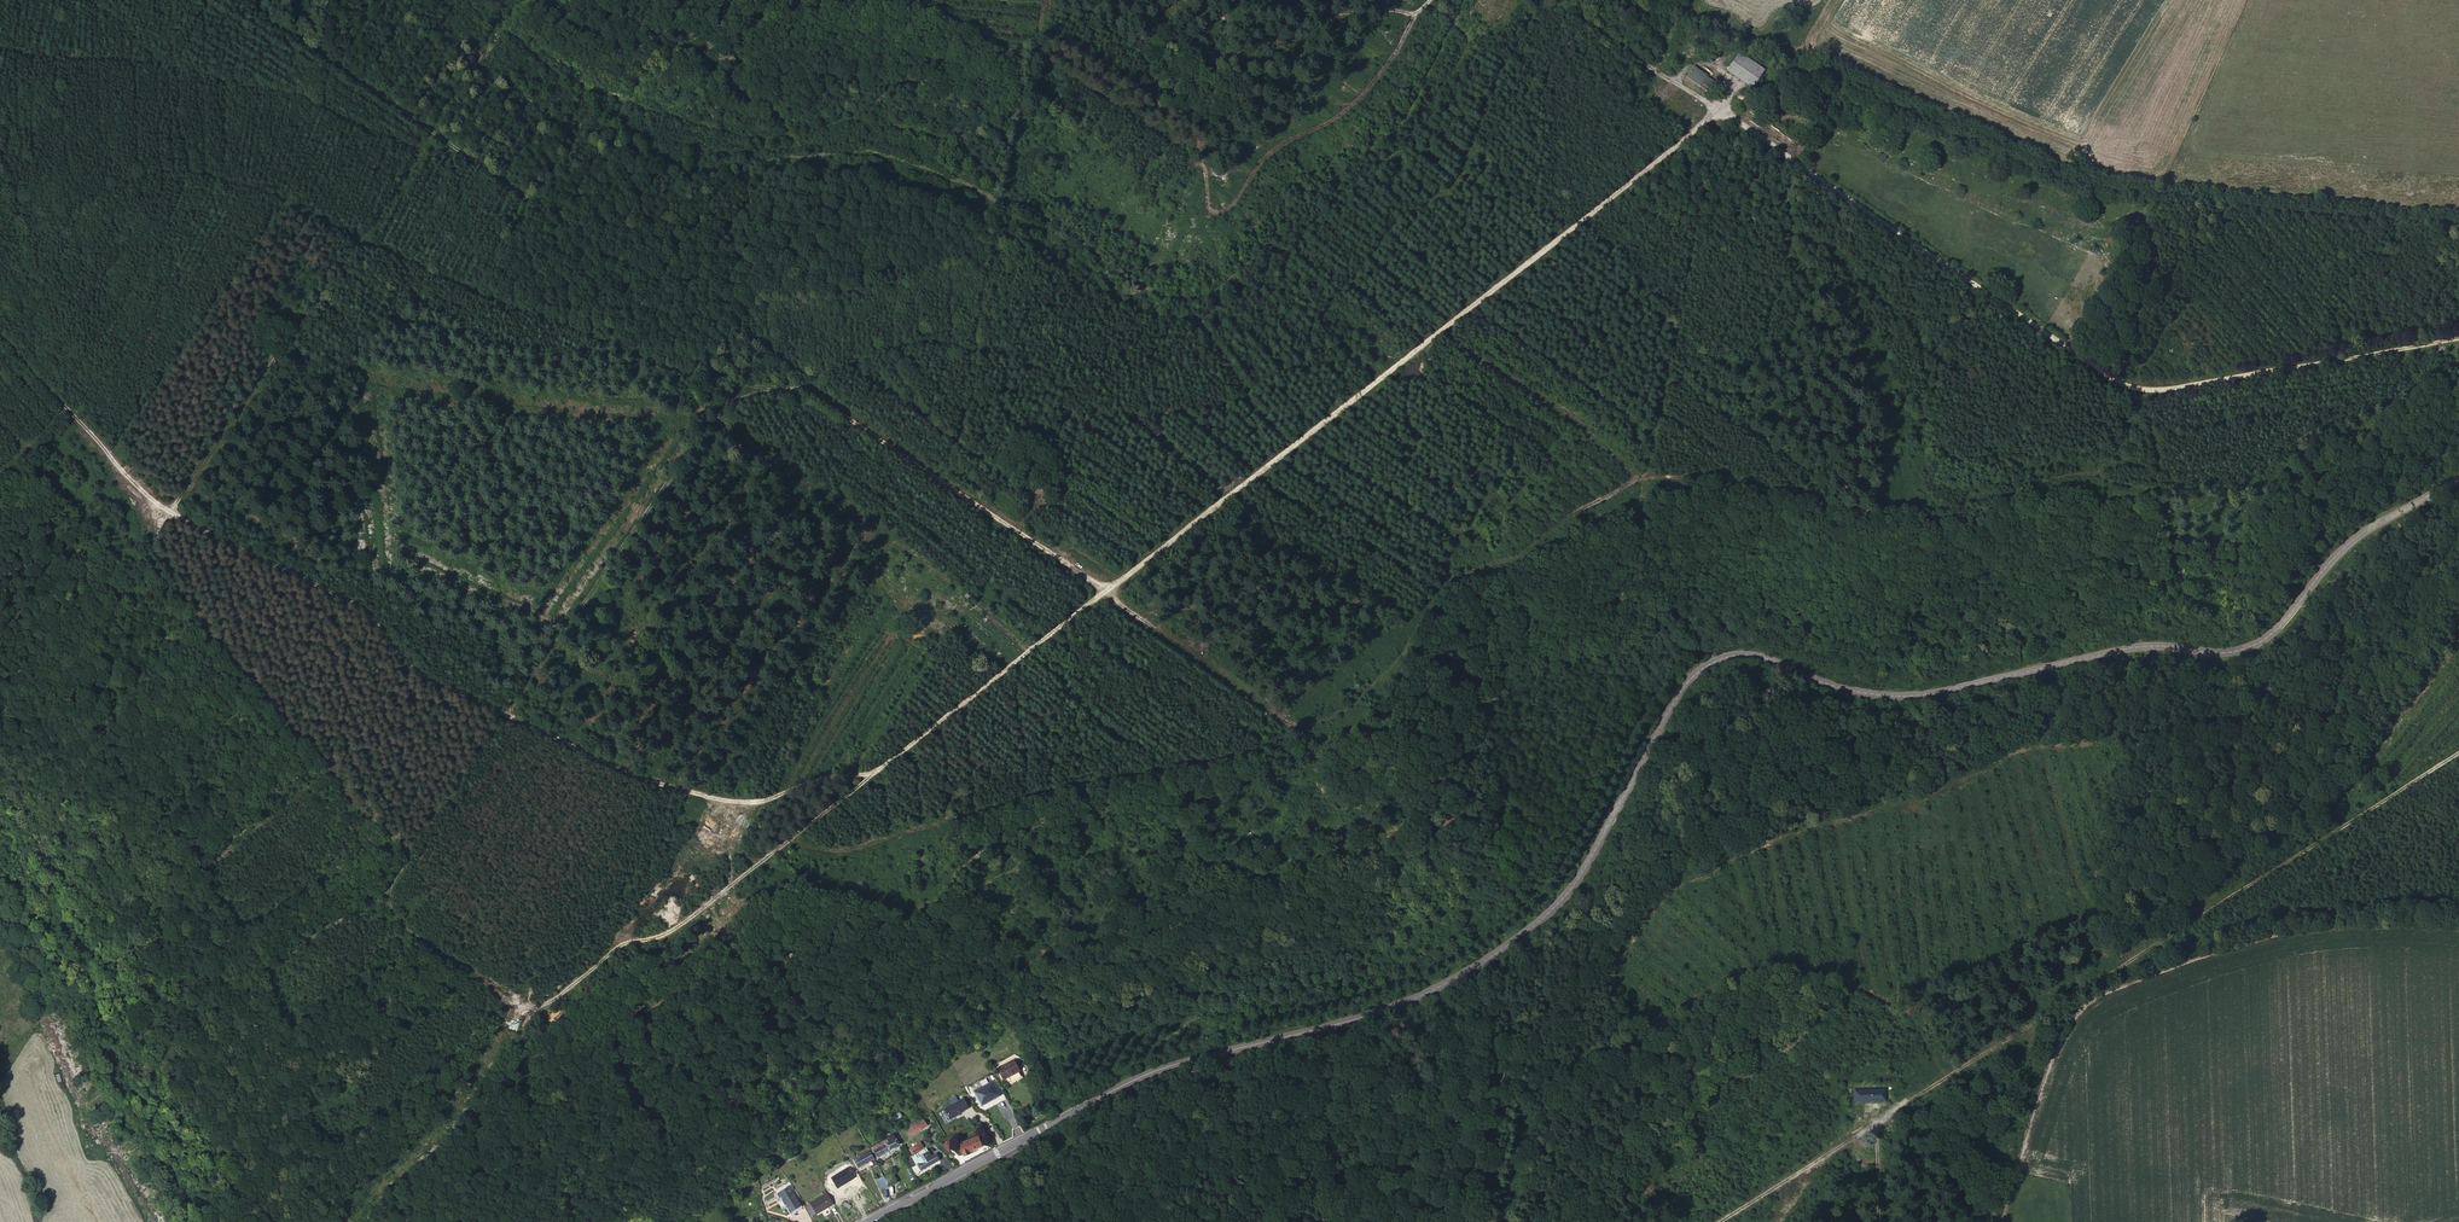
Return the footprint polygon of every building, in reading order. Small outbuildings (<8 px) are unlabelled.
[(1753,89),(1763,73),(1737,55),(1726,71),(1753,89)] [(1713,81),(1693,68),(1687,77),(1700,86),(1701,84),(1700,83),(1702,81),(1709,86),(1713,81)] [(1015,1060),(1000,1068),(1005,1079),(1021,1071),(1015,1060)] [(994,1080),(975,1091),(982,1105),(997,1097),(997,1095),(1001,1093),(994,1080)] [(1854,1102),(1886,1101),(1886,1088),(1854,1088),(1854,1102)] [(969,1107),(964,1097),(945,1107),(950,1118),(962,1111),(969,1107)] [(926,1117),(910,1126),(914,1132),(930,1124),(926,1117)] [(895,1131),(869,1145),(870,1146),(874,1155),(900,1141),(895,1131)] [(959,1142),(963,1153),(969,1151),(969,1150),(982,1145),(978,1135),(959,1142)] [(915,1149),(924,1143),(921,1138),(911,1143),(915,1149)] [(904,1147),(903,1148),(906,1153),(910,1150),(905,1141),(902,1143),(904,1147)] [(874,1155),(870,1146),(854,1155),(859,1164),(874,1155)] [(908,1157),(910,1161),(915,1158),(917,1161),(931,1153),(927,1146),(908,1157)] [(933,1152),(931,1153),(917,1161),(920,1168),(937,1159),(933,1152)] [(857,1166),(854,1160),(815,1175),(818,1182),(857,1166)] [(886,1183),(887,1184),(896,1180),(891,1169),(882,1174),(886,1183)] [(886,1183),(882,1174),(882,1173),(874,1176),(879,1187),(886,1183)] [(792,1188),(782,1194),(788,1204),(798,1199),(792,1188)] [(832,1205),(826,1194),(809,1203),(814,1214),(832,1205)] [(844,1204),(841,1207),(847,1212),(850,1209),(844,1204)]
